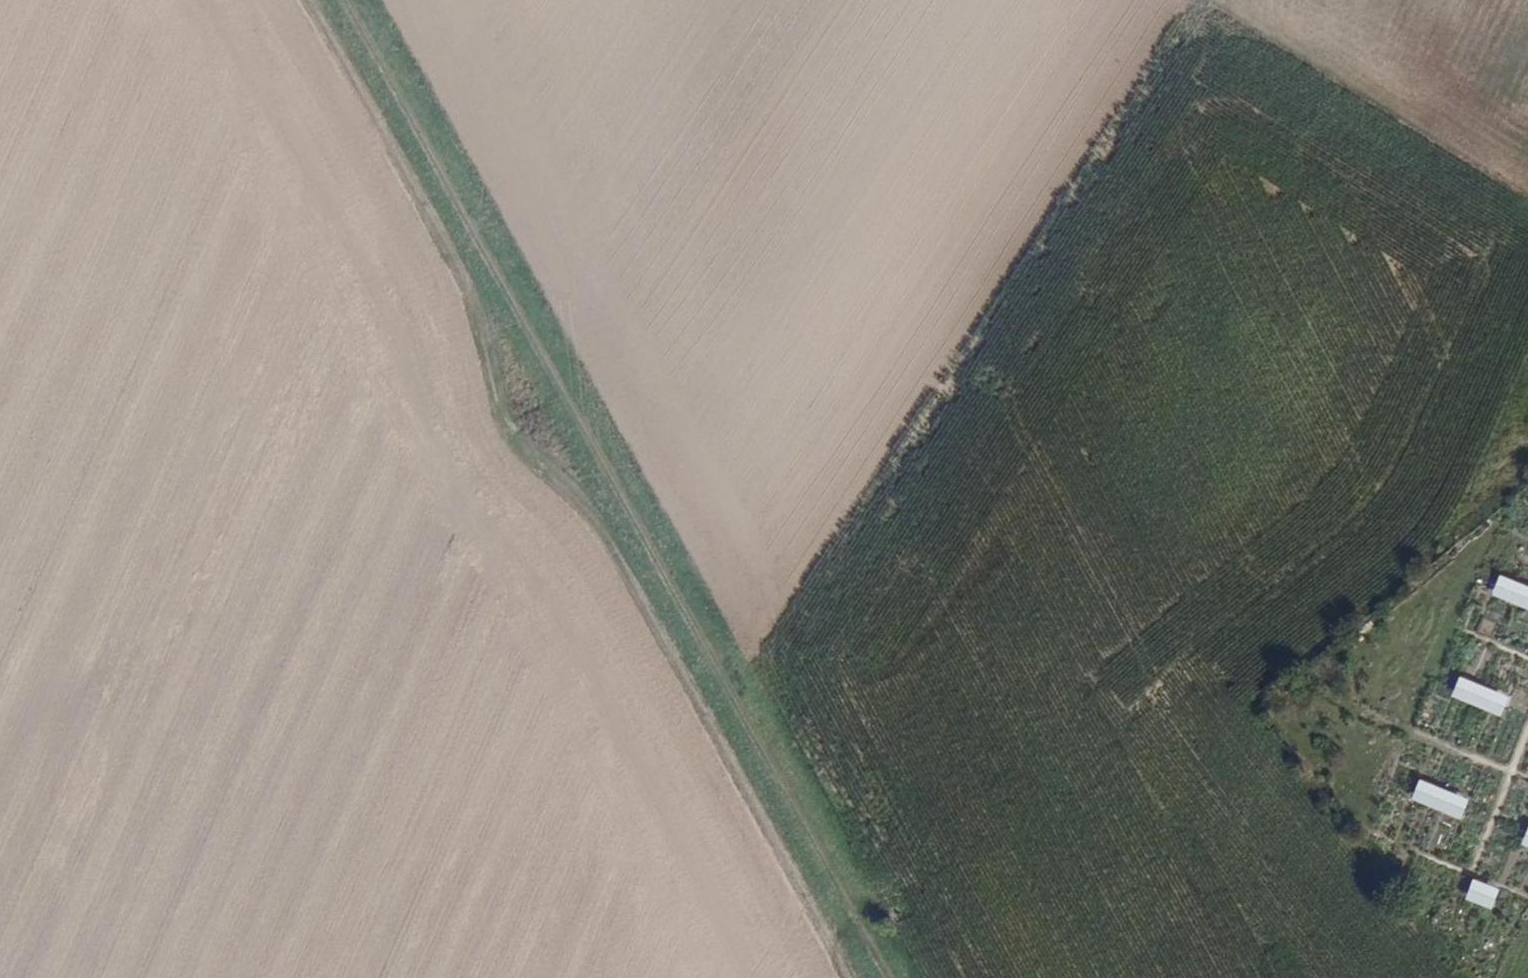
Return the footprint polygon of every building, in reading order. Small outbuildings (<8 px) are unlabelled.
[(1496,593),(1527,607),(1527,597),(1499,585),(1496,593)] [(1458,685),(1455,694),(1500,714),(1504,705),(1458,685)] [(1417,787),(1413,796),(1459,816),(1462,807),(1417,787)] [(1469,887),(1465,896),(1488,906),(1492,897),(1469,887)]
